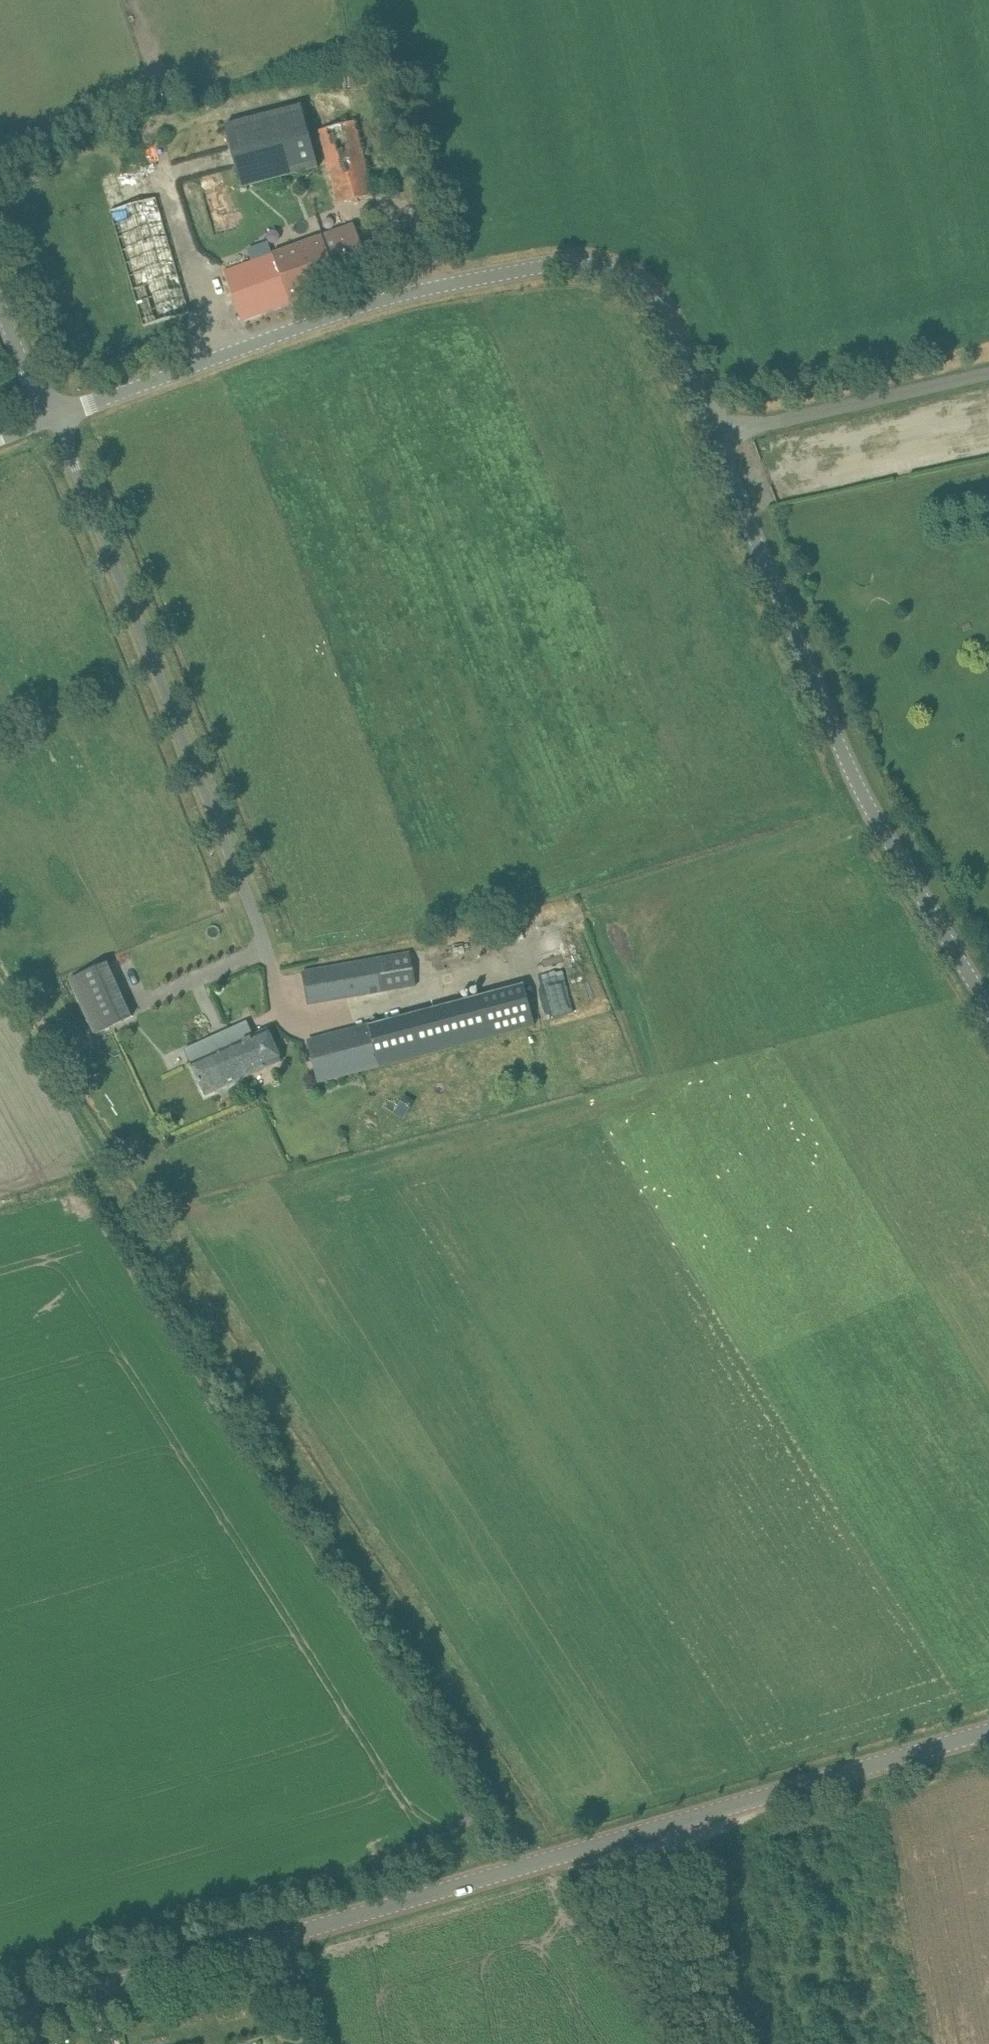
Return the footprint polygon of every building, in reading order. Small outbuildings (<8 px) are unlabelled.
[(302,113),(256,125),(227,132),(242,187),(270,180),(317,167),(302,113)] [(339,203),(373,194),(354,121),(320,130),(339,203)] [(156,198),(130,205),(111,211),(144,326),(190,313),(156,198)] [(368,264),(362,245),(354,225),(322,237),(225,271),(242,320),(340,285),(337,276),(368,264)] [(411,952),(303,972),(310,1005),(416,986),(411,952)] [(133,1016),(108,962),(69,980),(94,1034),(133,1016)] [(242,1024),(228,1030),(249,1076),(259,1071),(282,1060),(268,1030),(249,1038),(242,1024)] [(367,1025),(308,1041),(318,1082),(377,1066),(367,1025)] [(228,1030),(185,1050),(205,1096),(249,1076),(228,1030)]
